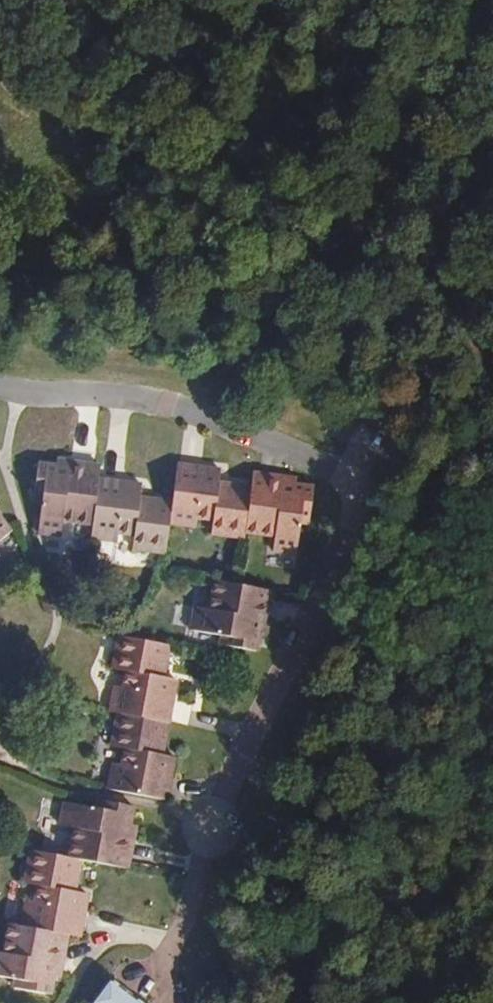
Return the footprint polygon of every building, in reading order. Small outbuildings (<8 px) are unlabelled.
[(92,525),(99,478),(101,463),(70,460),(70,466),(62,522),(92,525)] [(62,522),(70,466),(58,464),(39,461),(34,501),(42,502),(38,534),(60,536),(62,522)] [(214,521),(219,482),(220,468),(178,463),(173,501),(170,524),(197,528),(198,519),(214,521)] [(275,536),(282,482),(283,477),(252,473),(251,486),(245,533),(275,536)] [(134,537),(139,497),(141,482),(99,478),(92,525),(90,539),(116,542),(118,534),(134,537)] [(245,533),(251,486),(219,482),(214,521),(212,535),(244,539),(245,533)] [(308,523),(312,486),(294,484),(282,482),(275,536),(273,552),(297,555),(302,523),(308,523)] [(170,524),(173,501),(139,497),(134,537),(132,551),(166,554),(170,524)] [(13,529),(0,514),(0,540),(13,529)] [(269,622),(275,591),(217,581),(211,611),(263,621),(269,622)] [(261,634),(263,621),(211,611),(194,608),(190,631),(222,637),(220,646),(258,652),(261,634)] [(266,635),(269,622),(263,621),(261,634),(266,635)] [(164,679),(170,646),(119,636),(112,669),(126,672),(164,679)] [(169,723),(177,681),(164,679),(126,672),(123,688),(115,686),(110,713),(118,714),(169,723)] [(163,756),(169,723),(118,714),(112,746),(125,749),(163,756)] [(167,801),(175,758),(163,756),(125,749),(122,764),(114,763),(109,790),(167,801)] [(131,826),(135,807),(98,800),(96,808),(65,802),(61,826),(75,829),(129,839),(131,826)] [(129,870),(134,840),(134,839),(129,839),(75,829),(69,858),(82,861),(129,870)] [(76,892),(82,861),(69,858),(31,850),(25,883),(37,885),(76,892)] [(80,939),(89,895),(76,892),(37,885),(34,902),(27,900),(21,927),(68,936),(80,939)] [(62,966),(68,936),(21,927),(9,924),(3,954),(56,965),(62,966)] [(56,965),(3,954),(0,954),(0,977),(15,980),(14,988),(50,995),(54,977),(56,965)] [(60,978),(62,966),(56,965),(54,977),(60,978)] [(108,978),(89,1002),(142,1002),(108,978)]
